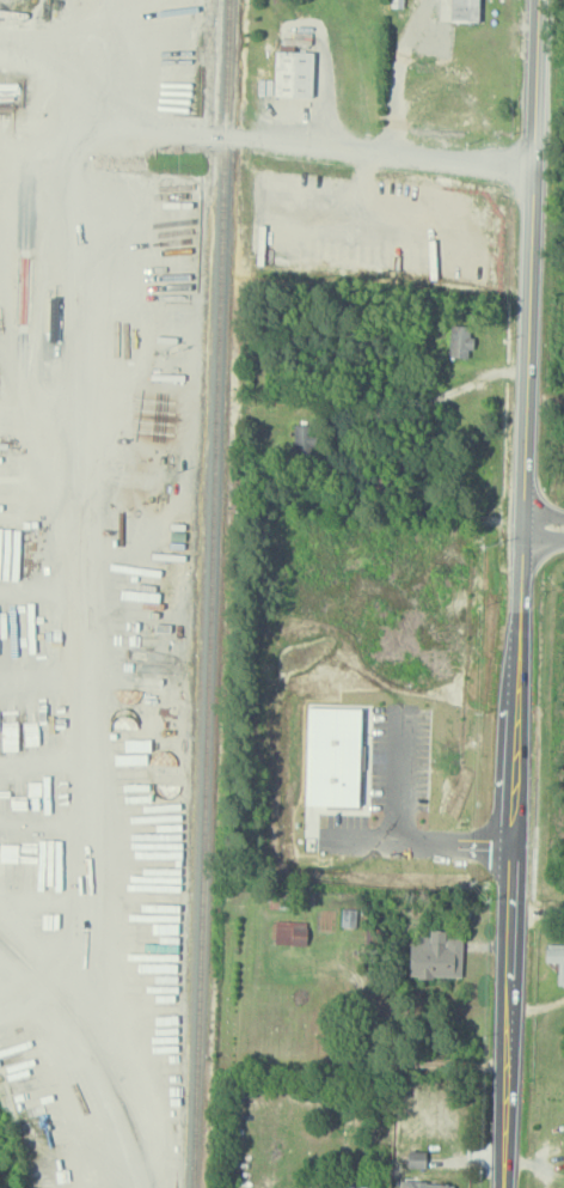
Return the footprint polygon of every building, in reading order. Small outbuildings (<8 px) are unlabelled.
[(440,19),(478,20),(478,0),(440,0),(440,19)] [(273,96),(312,98),(313,51),(274,50),(273,96)] [(272,96),(272,80),(258,80),(259,96),(272,96)] [(471,357),(472,326),(449,325),(449,357),(471,357)] [(306,921),(276,920),(275,944),(306,945),(306,921)] [(462,978),(462,937),(446,937),(447,931),(429,931),(428,938),(408,937),(407,977),(462,978)] [(544,950),(544,963),(558,963),(558,987),(563,987),(563,949),(544,950)]
